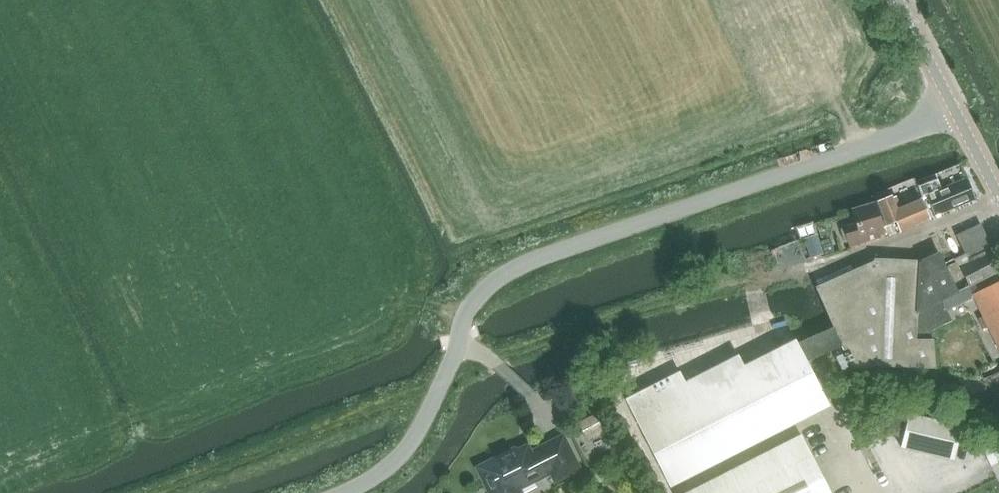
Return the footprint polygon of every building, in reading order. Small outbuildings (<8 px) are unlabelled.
[(934,216),(974,199),(965,179),(941,189),(936,178),(917,185),(922,197),(925,195),(934,216)] [(900,232),(930,219),(921,199),(900,208),(895,196),(891,197),(890,195),(876,201),(886,225),(895,221),(900,232)] [(875,202),(851,209),(855,223),(844,226),(840,230),(844,241),(848,242),(850,246),(880,237),(878,229),(883,227),(875,202)] [(956,236),(965,255),(967,258),(991,246),(981,225),(956,236)] [(952,280),(963,275),(969,286),(975,283),(998,272),(998,264),(991,246),(967,258),(965,255),(954,260),(955,263),(946,267),(952,280)] [(833,329),(842,347),(852,368),(870,369),(870,366),(935,368),(932,338),(916,338),(923,308),(957,291),(952,280),(946,267),(940,253),(921,262),(874,260),(814,288),(833,329)] [(931,331),(952,321),(947,311),(975,298),(973,295),(979,292),(975,283),(969,286),(957,291),(923,308),(916,338),(932,338),(931,331)] [(979,292),(973,295),(975,298),(998,350),(998,283),(979,292)] [(842,347),(833,329),(824,333),(814,337),(797,344),(795,340),(743,367),(737,356),(684,383),(679,372),(625,399),(669,487),(828,406),(806,362),(822,355),(832,351),(842,347)] [(890,433),(903,436),(900,447),(954,460),(962,426),(909,413),(889,408),(885,423),(890,433)] [(497,460),(494,458),(476,467),(490,492),(522,492),(519,489),(551,473),(555,481),(580,468),(563,435),(531,451),(528,444),(497,460)] [(687,492),(828,492),(799,436),(687,492)] [(993,463),(998,460),(998,437),(984,445),(993,463)]
